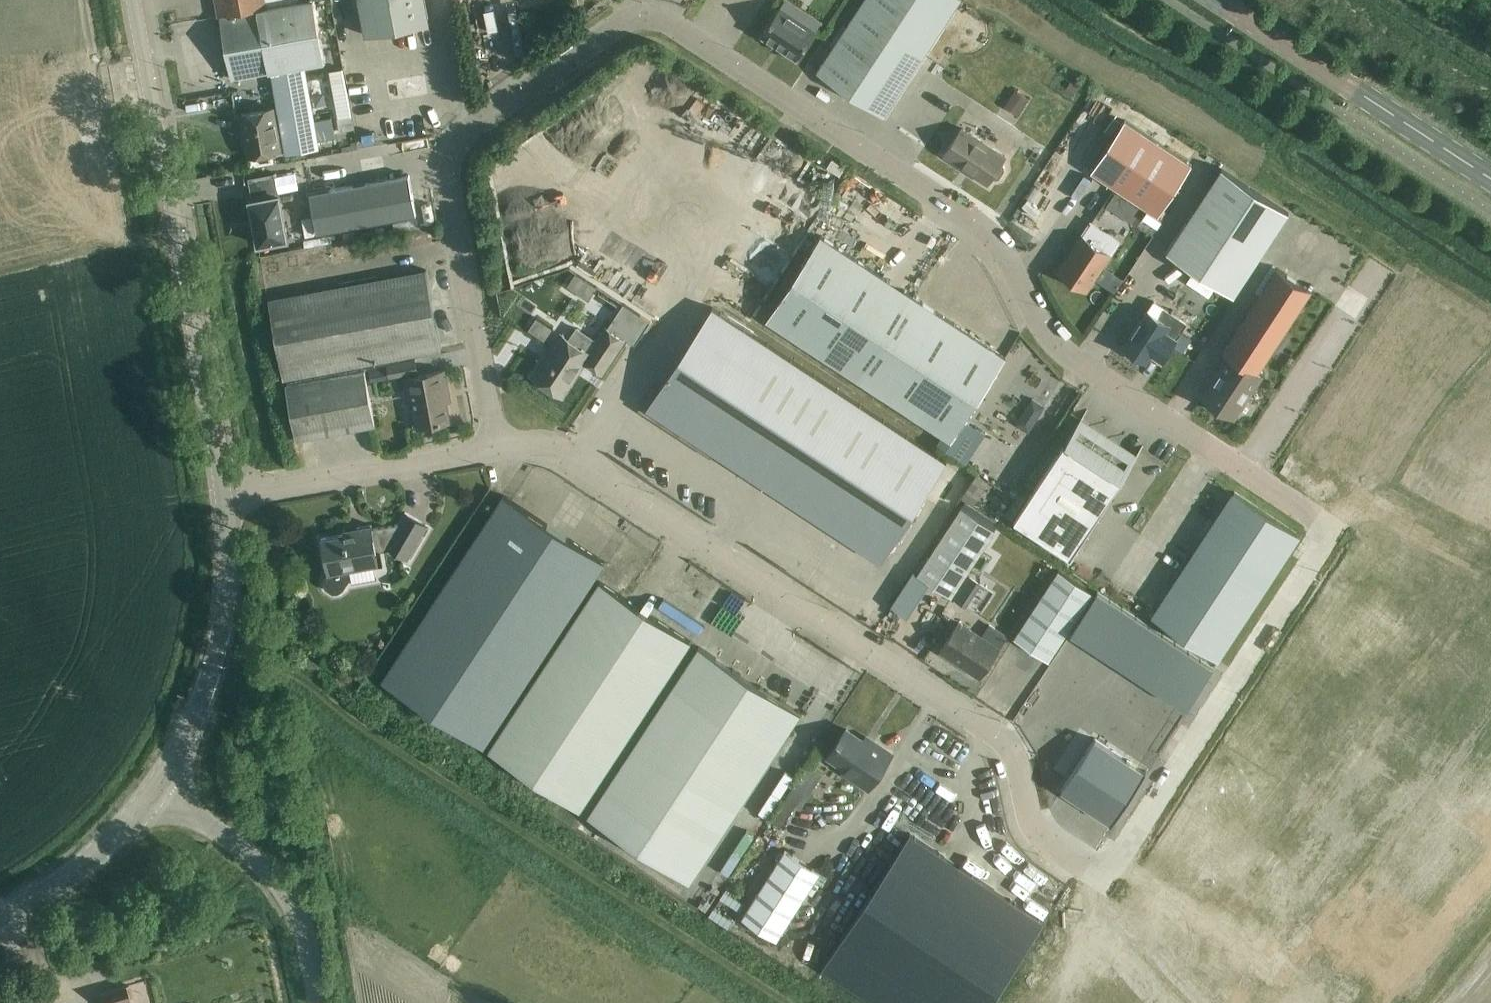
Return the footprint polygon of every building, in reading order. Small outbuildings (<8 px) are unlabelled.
[(220,15),(308,0),(217,0),(220,15)] [(220,15),(231,78),(272,71),(286,154),(320,148),(318,140),(336,137),(332,117),(315,120),(305,65),(326,61),(315,0),(308,0),(220,15)] [(366,35),(430,23),(425,0),(359,0),(366,35)] [(884,116),(960,0),(864,0),(817,72),(884,116)] [(797,58),(816,29),(780,6),(761,35),(797,58)] [(639,86),(665,95),(672,74),(647,65),(639,86)] [(343,68),(329,70),(338,118),(352,115),(343,68)] [(273,107),(241,113),(249,156),(281,151),(273,107)] [(758,129),(769,113),(760,107),(749,123),(758,129)] [(1124,120),(1091,170),(1158,214),(1192,164),(1124,120)] [(962,127),(944,155),(987,183),(992,176),(995,178),(999,178),(1005,169),(1004,165),(1001,163),(1005,156),(962,127)] [(427,133),(406,138),(408,147),(429,142),(427,133)] [(762,137),(746,161),(759,170),(776,145),(762,137)] [(833,196),(851,168),(825,152),(807,179),(833,196)] [(1167,251),(1234,295),(1288,211),(1221,167),(1167,251)] [(288,238),(280,194),(277,195),(273,174),(250,178),(254,199),(250,200),(258,244),(288,238)] [(317,233),(416,215),(409,175),(310,193),(317,233)] [(1086,290),(1120,239),(1092,220),(1058,271),(1086,290)] [(859,380),(913,296),(821,236),(766,320),(859,380)] [(1202,396),(1234,417),(1260,376),(1256,373),(1311,290),(1277,267),(1222,351),(1228,355),(1202,396)] [(426,268),(268,298),(283,378),(441,348),(426,268)] [(575,276),(566,290),(588,304),(597,290),(575,276)] [(1203,282),(1198,291),(1221,304),(1226,296),(1203,282)] [(913,296),(859,380),(951,441),(1006,357),(913,296)] [(1153,301),(1123,347),(1127,349),(1127,354),(1138,361),(1142,359),(1145,361),(1151,354),(1162,361),(1187,323),(1153,301)] [(561,334),(533,376),(562,396),(585,361),(601,372),(624,339),(627,334),(634,338),(648,318),(623,302),(606,327),(595,343),(576,330),(570,339),(561,334)] [(881,562),(947,461),(712,307),(646,408),(881,562)] [(552,332),(535,321),(528,333),(545,343),(552,332)] [(390,376),(417,371),(415,359),(388,365),(390,376)] [(297,437),(374,423),(365,369),(287,383),(297,437)] [(445,399),(450,398),(445,369),(405,377),(408,393),(413,393),(419,424),(449,419),(445,399)] [(1112,493),(1143,446),(1142,445),(1133,458),(1079,422),(1088,409),(1087,409),(1014,520),(1071,557),(1112,493)] [(1001,484),(995,494),(1010,503),(1016,494),(1001,484)] [(1298,534),(1234,492),(1153,616),(1217,658),(1298,534)] [(504,495),(503,496),(382,680),(483,746),(605,561),(504,495)] [(917,573),(951,596),(995,529),(961,507),(917,573)] [(344,533),(321,538),(328,574),(326,577),(325,581),(325,584),(326,588),(333,592),(336,592),(339,591),(343,589),(350,577),(349,570),(379,565),(376,547),(385,546),(408,560),(428,525),(405,512),(398,524),(372,528),(371,524),(343,529),(344,533)] [(996,569),(982,586),(995,597),(1009,580),(996,569)] [(1048,660),(1093,592),(1058,570),(1014,637),(1048,660)] [(599,581),(489,749),(580,809),(691,640),(599,581)] [(958,622),(940,650),(981,677),(999,649),(1008,635),(990,624),(982,637),(958,622)] [(800,712),(699,646),(588,814),(689,881),(800,712)] [(844,772),(869,788),(892,753),(874,741),(871,746),(846,729),(828,755),(846,767),(844,772)] [(1095,736),(1062,787),(1113,821),(1147,770),(1095,736)] [(822,967),(877,1002),(990,1002),(1044,921),(910,833),(822,967)] [(776,939),(819,872),(785,850),(742,918),(776,939)] [(129,998),(125,985),(100,992),(103,1002),(111,1002),(129,998)]
